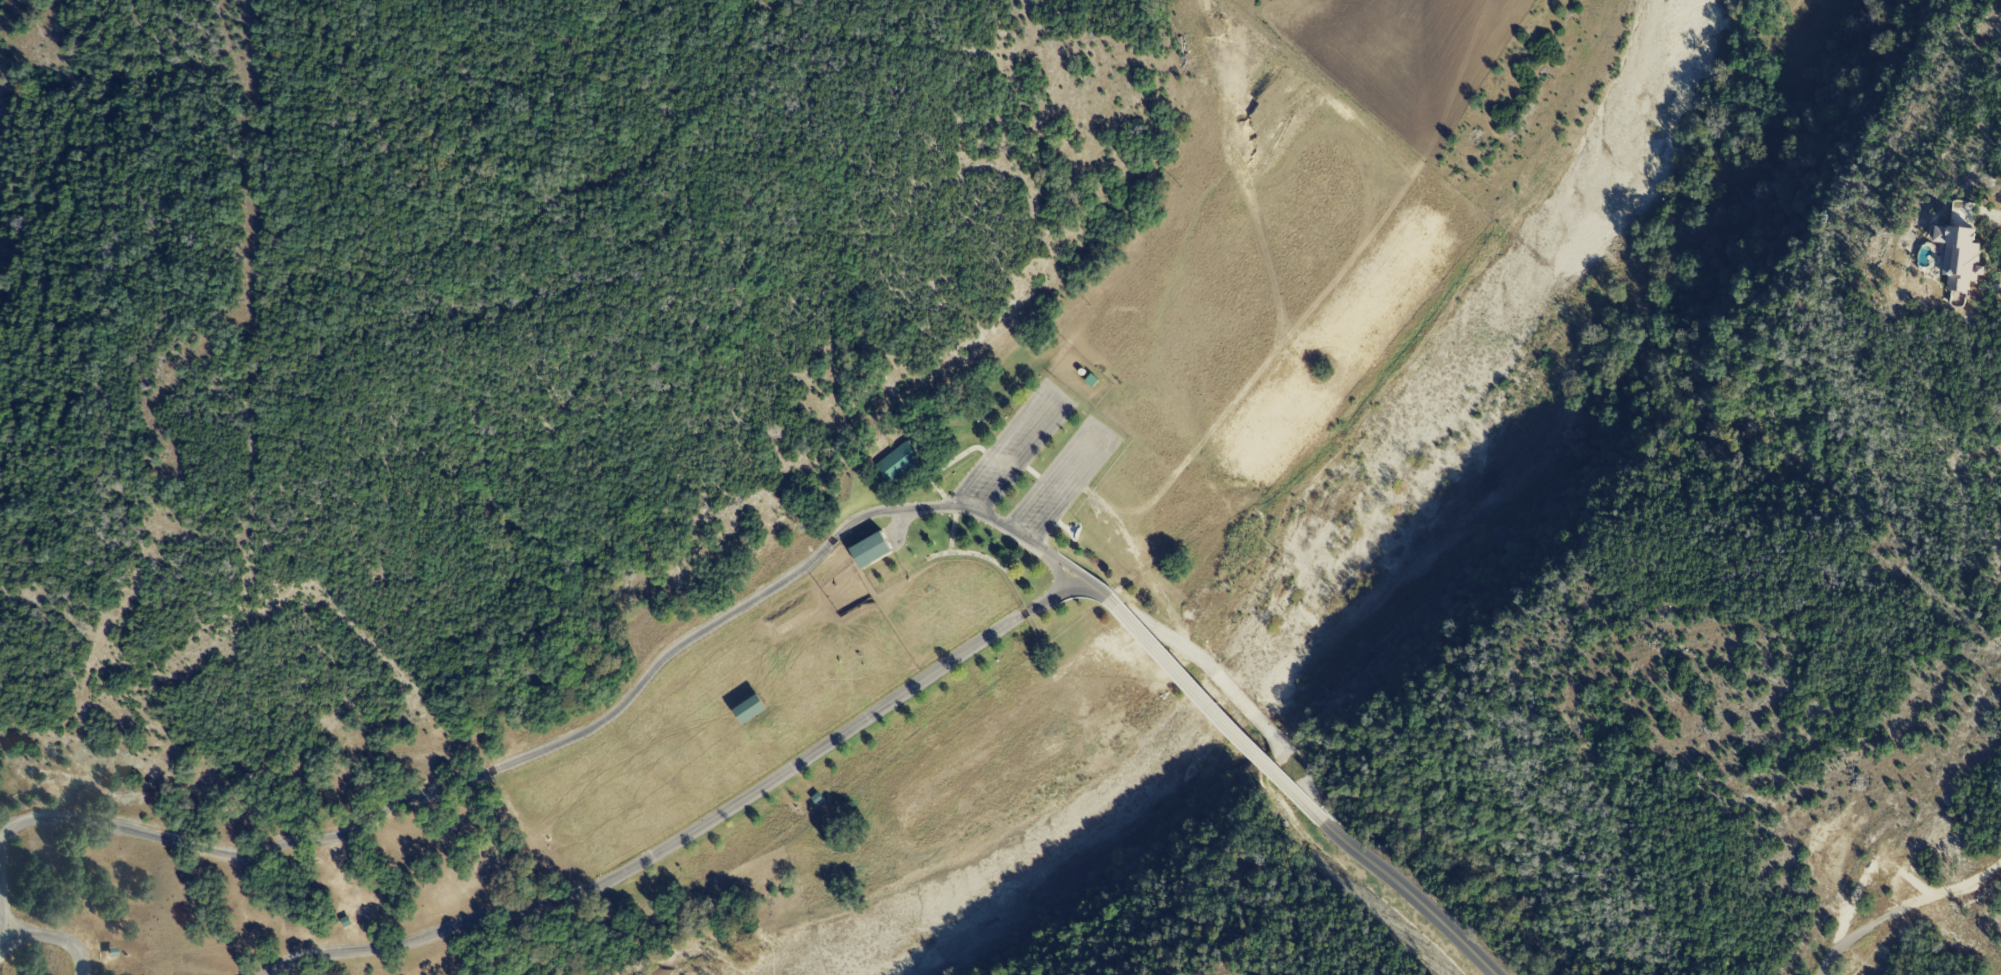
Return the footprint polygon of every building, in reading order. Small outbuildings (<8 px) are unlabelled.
[(1944,242),(1942,274),(1948,274),(1946,290),(1967,292),(1968,280),(1975,280),(1977,269),(1979,243),(1972,242),(1974,228),(1933,225),(1932,241),(1944,242)] [(873,465),(912,437),(937,462),(898,491),(873,465)] [(851,546),(860,567),(893,553),(883,532),(851,546)] [(734,709),(744,725),(768,708),(758,693),(734,709)]
